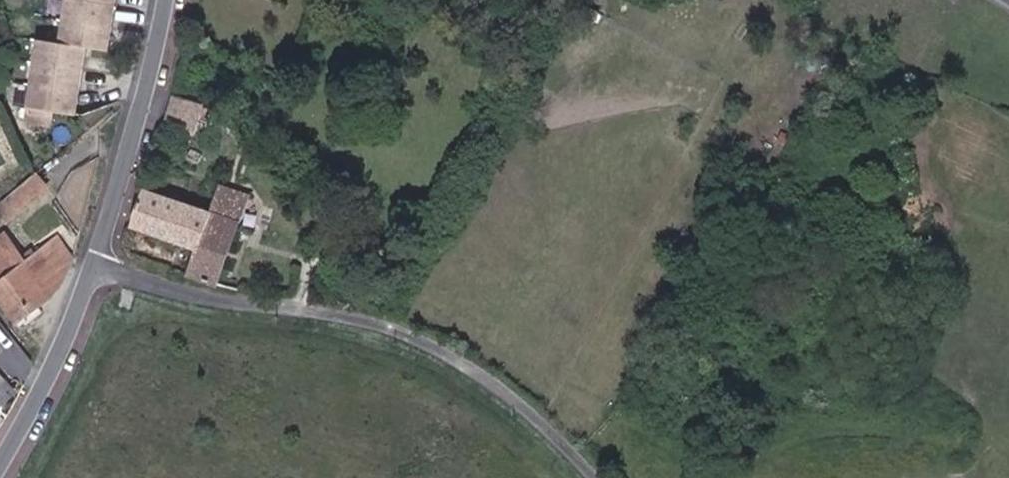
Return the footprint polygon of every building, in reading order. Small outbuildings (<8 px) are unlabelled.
[(26,127),(48,130),(50,116),(74,119),(84,50),(106,54),(114,0),(68,0),(61,47),(39,43),(26,127)] [(197,133),(208,103),(177,91),(166,123),(197,133)] [(50,185),(38,171),(0,204),(0,211),(8,221),(50,185)] [(225,217),(249,225),(261,191),(237,183),(225,217)] [(193,274),(227,284),(249,225),(225,217),(140,186),(129,223),(203,247),(193,274)] [(54,240),(65,252),(74,228),(70,223),(54,240)] [(0,293),(0,295),(22,324),(42,307),(65,252),(54,240),(21,272),(0,293)] [(21,272),(0,249),(0,293),(21,272)] [(1,391),(20,375),(0,348),(0,389),(1,391)]
